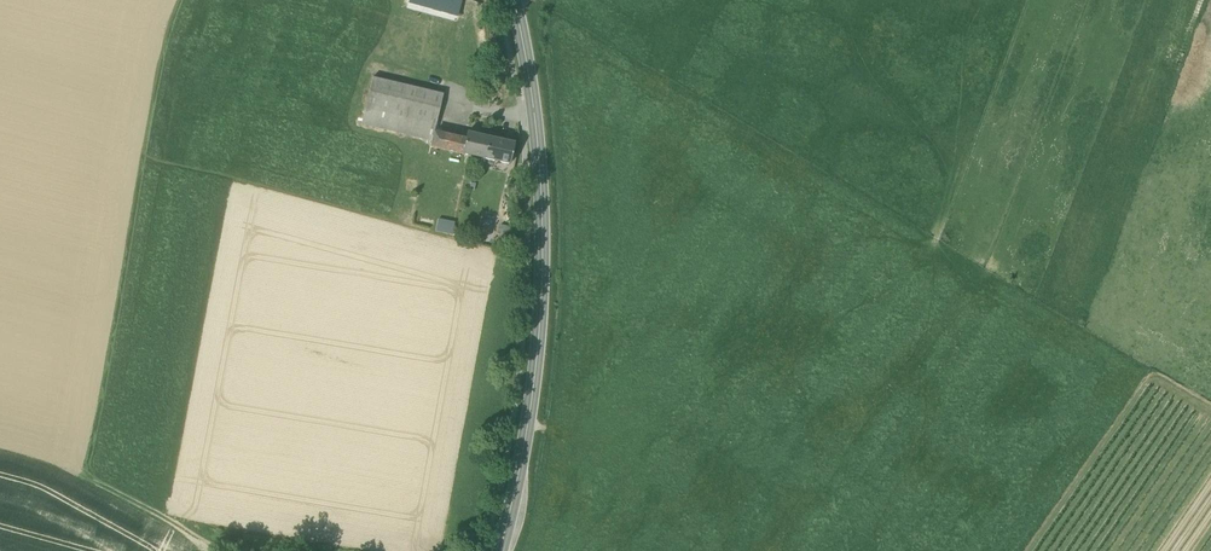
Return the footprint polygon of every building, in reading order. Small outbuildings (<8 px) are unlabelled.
[(458,17),(462,0),(409,0),(408,4),(458,17)] [(361,123),(432,138),(433,132),(433,131),(442,90),(371,74),(361,123)] [(430,147),(438,149),(441,134),(433,132),(432,138),(430,145),(430,147)] [(460,154),(485,159),(490,138),(465,132),(463,139),(460,154)] [(460,154),(463,139),(457,137),(441,134),(438,149),(460,154)] [(515,144),(490,138),(485,159),(510,165),(515,144)] [(434,230),(455,235),(458,221),(437,217),(434,230)] [(511,227),(501,225),(499,234),(509,236),(511,227)]
